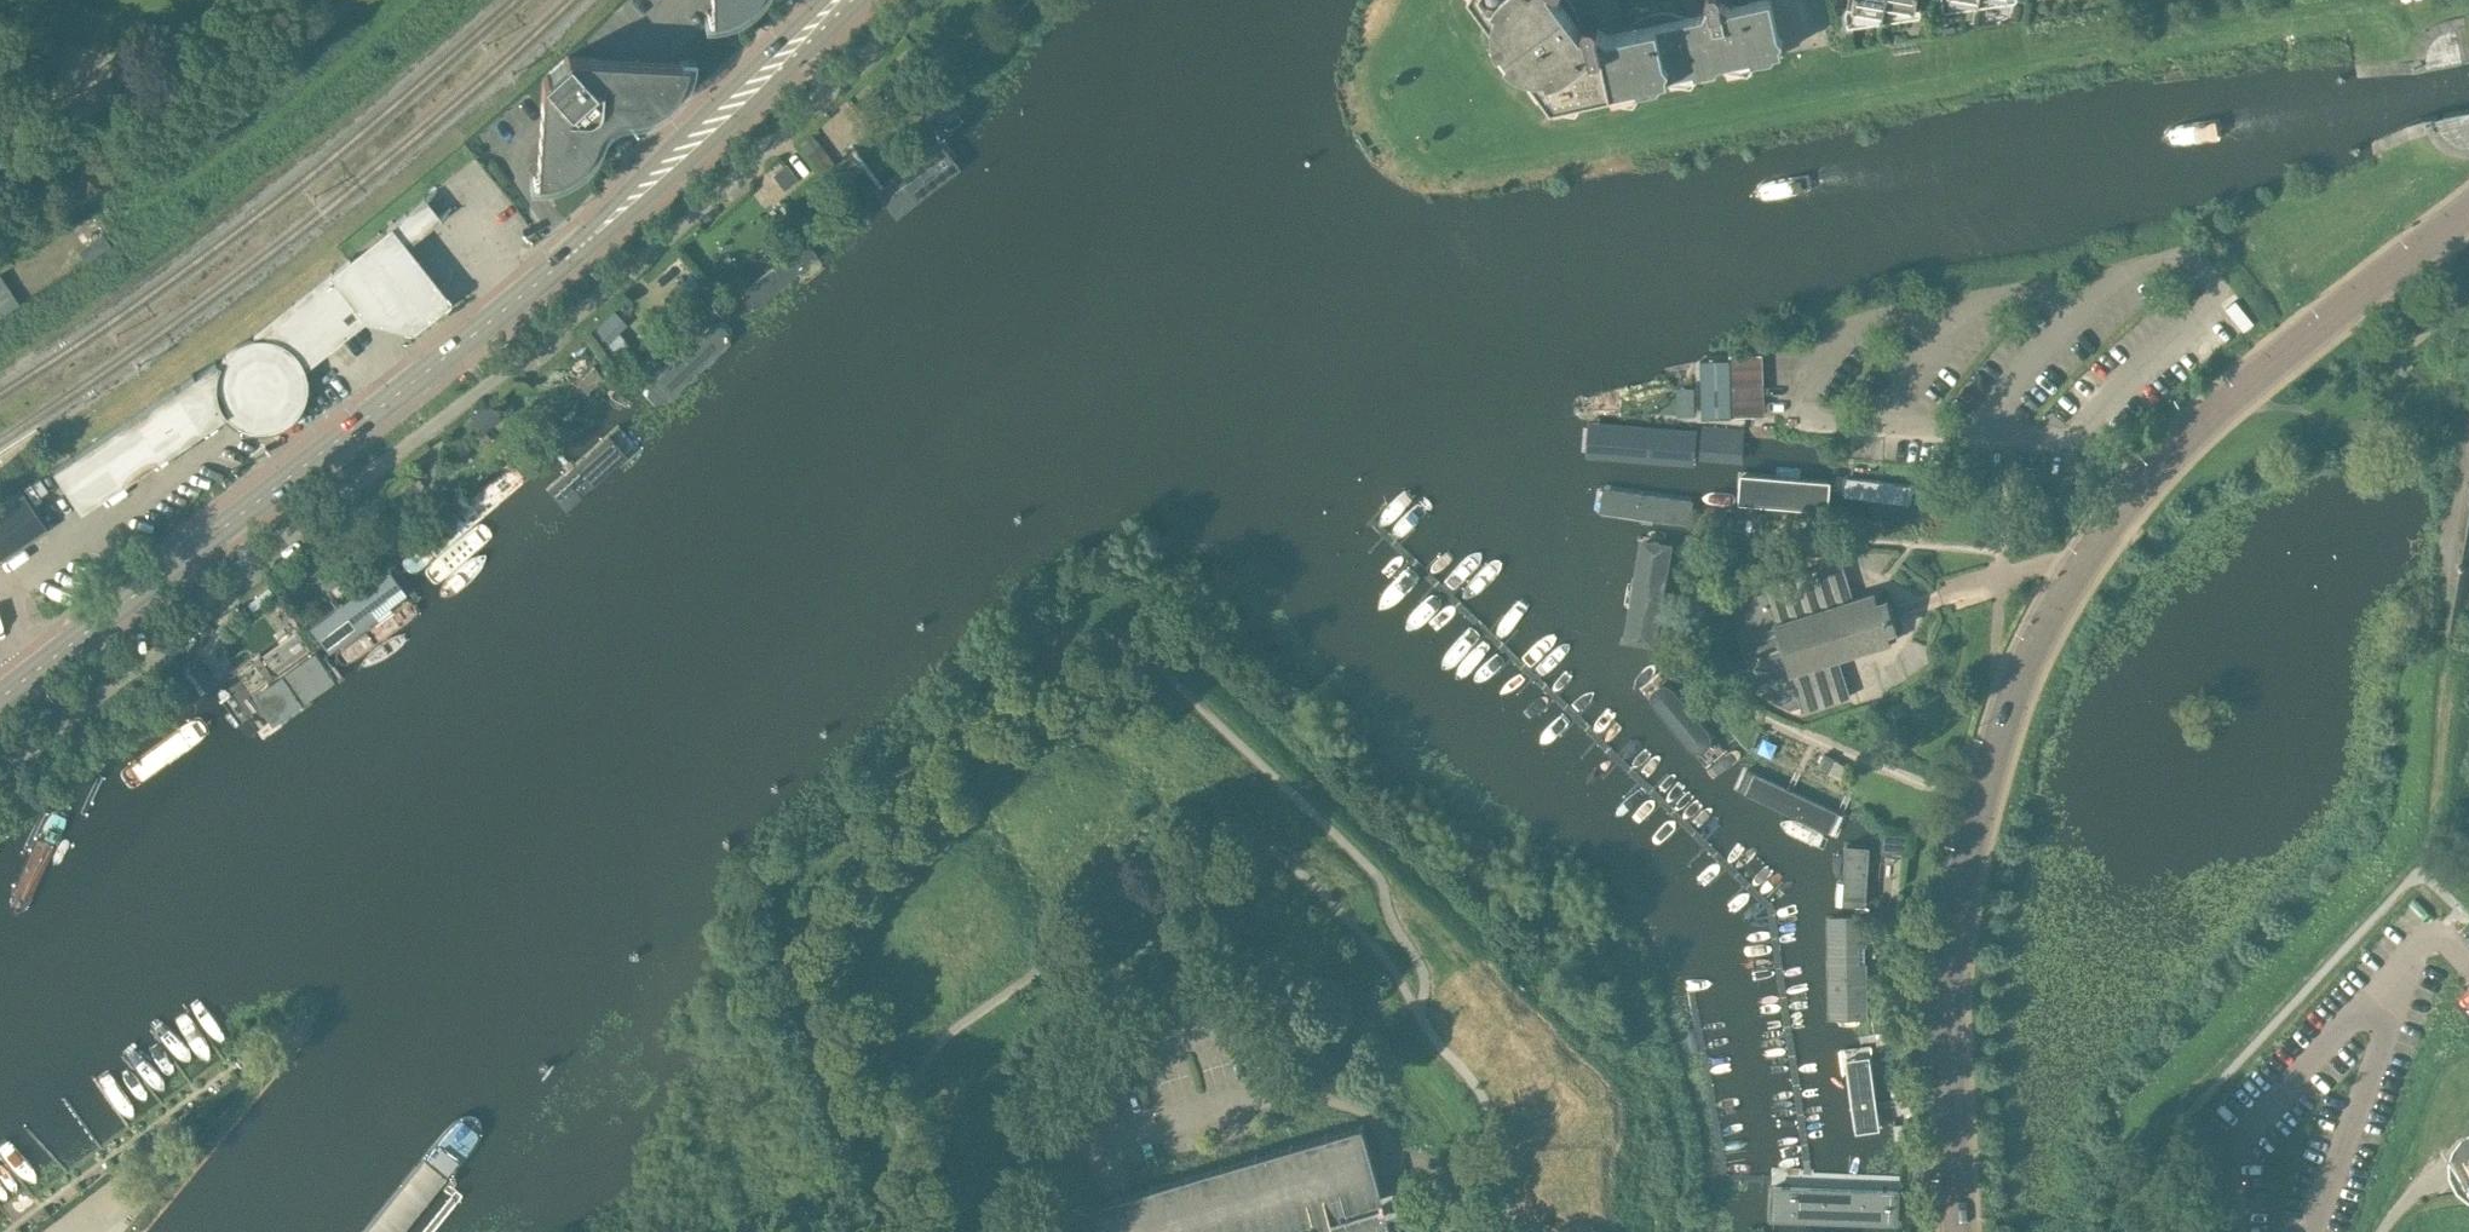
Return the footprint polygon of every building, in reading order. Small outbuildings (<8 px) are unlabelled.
[(710,17),(715,17),(719,16),(724,15),(728,13),(733,12),(737,10),(741,7),(745,5),(748,2),(750,0),(710,0),(710,17)] [(1498,27),(1499,34),(1503,34),(1517,53),(1515,57),(1522,60),(1551,100),(1579,94),(1580,97),(1782,53),(1770,0),(1754,0),(1730,5),(1722,0),(1708,0),(1709,1),(1702,11),(1683,16),(1679,14),(1676,13),(1672,11),(1668,11),(1664,10),(1660,10),(1656,11),(1652,11),(1648,12),(1645,14),(1641,15),(1638,17),(1634,20),(1631,22),(1629,25),(1626,28),(1607,32),(1596,25),(1597,24),(1598,22),(1598,21),(1597,19),(1597,17),(1596,16),(1595,15),(1593,14),(1592,14),(1590,13),(1588,13),(1587,14),(1585,15),(1584,16),(1583,17),(1583,19),(1582,20),(1582,22),(1583,23),(1583,25),(1578,22),(1577,19),(1576,16),(1575,12),(1574,9),(1573,6),(1571,3),(1569,0),(1478,0),(1498,27)] [(1885,0),(1853,0),(1852,8),(1883,13),(1885,0)] [(1883,13),(1884,13),(1885,3),(1915,8),(1917,0),(1885,0),(1883,13)] [(685,66),(686,62),(567,55),(542,77),(536,179),(540,179),(545,178),(549,178),(554,177),(558,175),(563,174),(567,172),(571,169),(575,166),(578,164),(582,160),(585,157),(587,153),(590,149),(592,145),(594,141),(596,137),(597,134),(599,131),(601,128),(603,125),(606,123),(608,121),(611,119),(614,117),(617,116),(621,115),(624,115),(627,114),(631,114),(636,114),(640,113),(645,111),(650,110),(654,107),(658,105),(662,102),(666,99),(669,96),(672,92),(675,88),(678,84),(680,80),(682,76),(684,71),(685,66)] [(877,190),(889,205),(952,156),(940,141),(877,190)] [(440,217),(438,213),(424,196),(385,228),(401,248),(440,217)] [(84,261),(110,245),(102,233),(77,249),(84,261)] [(749,312),(818,256),(806,241),(737,297),(749,312)] [(306,375),(304,368),(372,314),(364,276),(349,257),(253,333),(254,337),(250,337),(246,338),(242,340),(238,342),(235,344),(232,346),(229,349),(226,352),(223,355),(221,359),(219,362),(215,360),(52,468),(80,509),(226,413),(230,418),(233,420),(236,423),(244,427),(251,429),(260,429),(268,429),(276,427),(283,424),(289,419),(295,413),(300,407),(303,399),(306,391),(307,383),(306,375)] [(0,275),(0,315),(19,303),(0,275)] [(2236,299),(2227,307),(2231,312),(2244,329),(2254,322),(2236,299)] [(658,409),(737,335),(719,316),(641,390),(658,409)] [(1760,354),(1731,355),(1731,358),(1734,416),(1763,414),(1760,354)] [(1731,358),(1702,359),(1705,417),(1734,416),(1731,358)] [(537,476),(549,490),(635,422),(624,408),(537,476)] [(1590,423),(1588,455),(1694,463),(1696,432),(1590,423)] [(413,579),(541,469),(525,450),(397,560),(413,579)] [(1750,477),(1749,496),(1829,500),(1830,480),(1750,477)] [(1845,478),(1843,497),(1907,504),(1909,485),(1845,478)] [(480,550),(538,500),(525,484),(466,534),(480,550)] [(1603,487),(1600,509),(1689,521),(1692,500),(1603,487)] [(23,492),(0,508),(0,557),(46,526),(23,492)] [(425,595),(469,557),(457,543),(413,581),(425,595)] [(1658,543),(1642,641),(1668,645),(1684,547),(1658,543)] [(1874,589),(1853,596),(1842,559),(1762,584),(1764,590),(1755,592),(1744,614),(1747,623),(1741,625),(1761,689),(1767,687),(1769,696),(1791,707),(1800,704),(1801,710),(1850,694),(1838,657),(1896,639),(1893,629),(1897,628),(1887,597),(1883,598),(1880,588),(1875,590),(1874,589)] [(387,566),(317,618),(327,632),(398,580),(387,566)] [(319,649),(302,625),(205,698),(222,721),(319,649)] [(1663,674),(1647,686),(1707,765),(1723,753),(1663,674)] [(199,702),(121,760),(134,777),(211,719),(199,702)] [(1746,771),(1738,789),(1835,833),(1843,816),(1746,771)] [(54,802),(1,906),(20,916),(74,812),(54,802)] [(0,848),(0,880),(16,849),(3,842),(0,848)] [(1867,844),(1845,843),(1842,901),(1864,902),(1867,844)] [(1864,916),(1829,918),(1834,1014),(1869,1013),(1864,916)] [(1186,973),(1191,993),(1205,989),(1201,970),(1186,973)] [(1841,1055),(1852,1129),(1878,1125),(1867,1051),(1841,1055)] [(1382,1189),(1373,1160),(1363,1124),(1126,1192),(1108,1198),(1097,1201),(1081,1206),(1089,1231),(1394,1231),(1388,1210),(1382,1189)] [(1898,1192),(1769,1187),(1767,1220),(1897,1225),(1898,1192)] [(1437,1210),(1433,1196),(1418,1201),(1422,1215),(1437,1210)]
